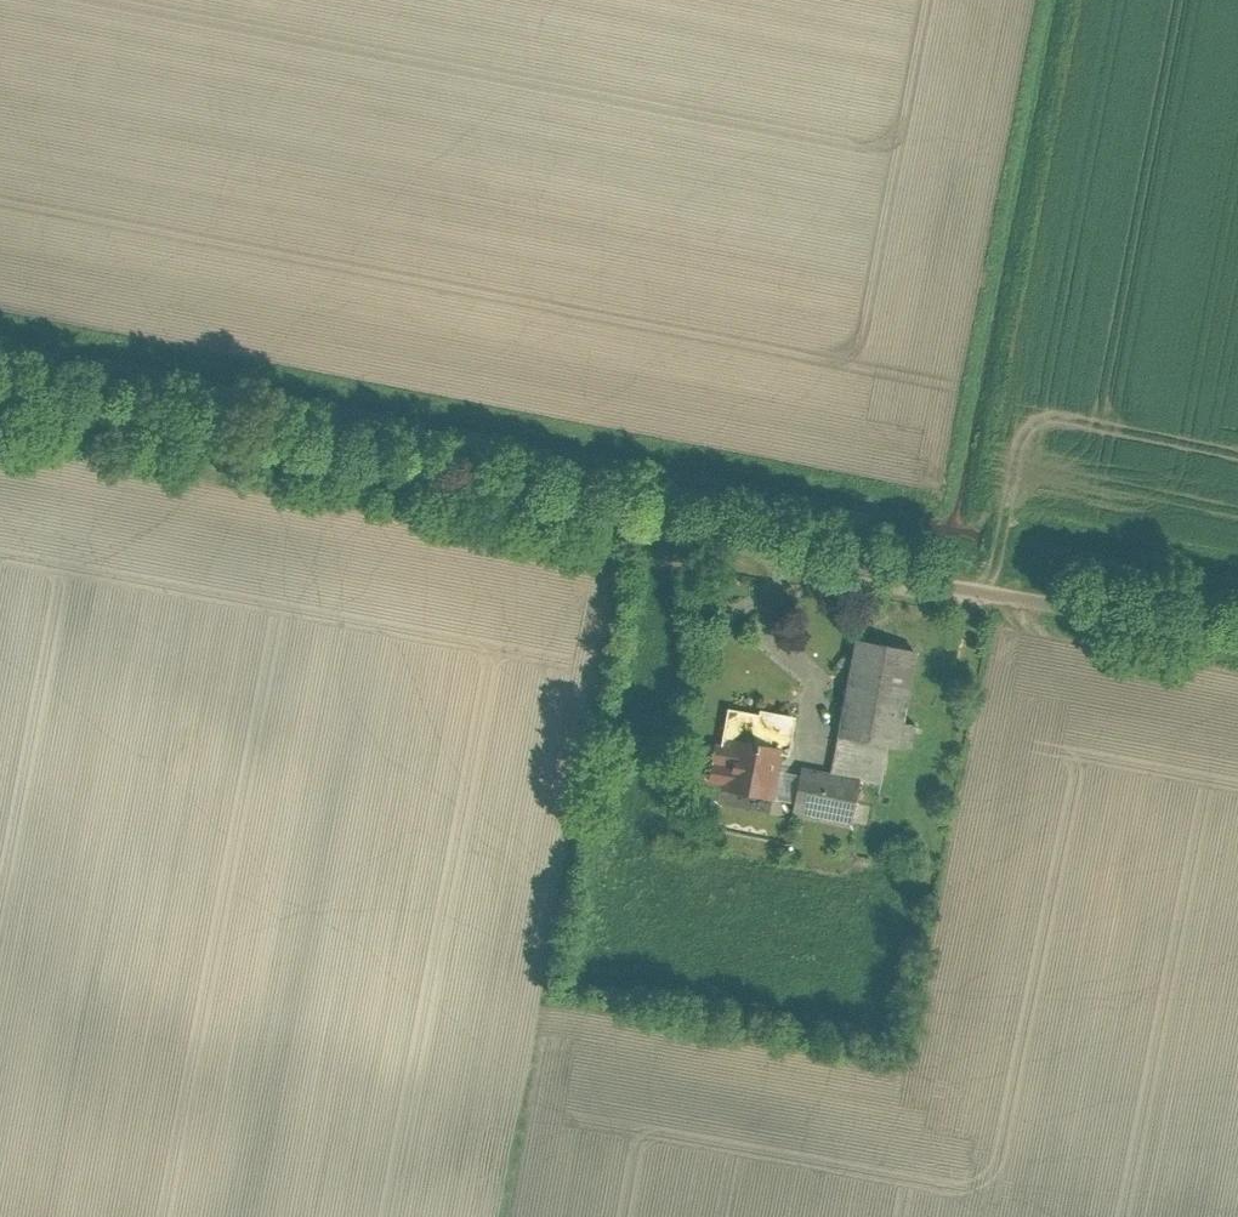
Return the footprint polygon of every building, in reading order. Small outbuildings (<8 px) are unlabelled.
[(922,651),(860,639),(835,767),(886,777),(892,745),(911,749),(917,721),(909,719),(922,651)] [(762,712),(731,706),(724,742),(737,744),(739,738),(788,748),(787,754),(793,755),(801,715),(763,707),(762,712)] [(788,748),(739,738),(737,744),(736,751),(721,748),(714,780),(730,783),(729,788),(778,798),(784,770),(787,754),(788,748)] [(798,802),(796,810),(856,821),(865,776),(805,764),(804,773),(798,802)] [(804,773),(784,770),(778,798),(798,802),(804,773)]
